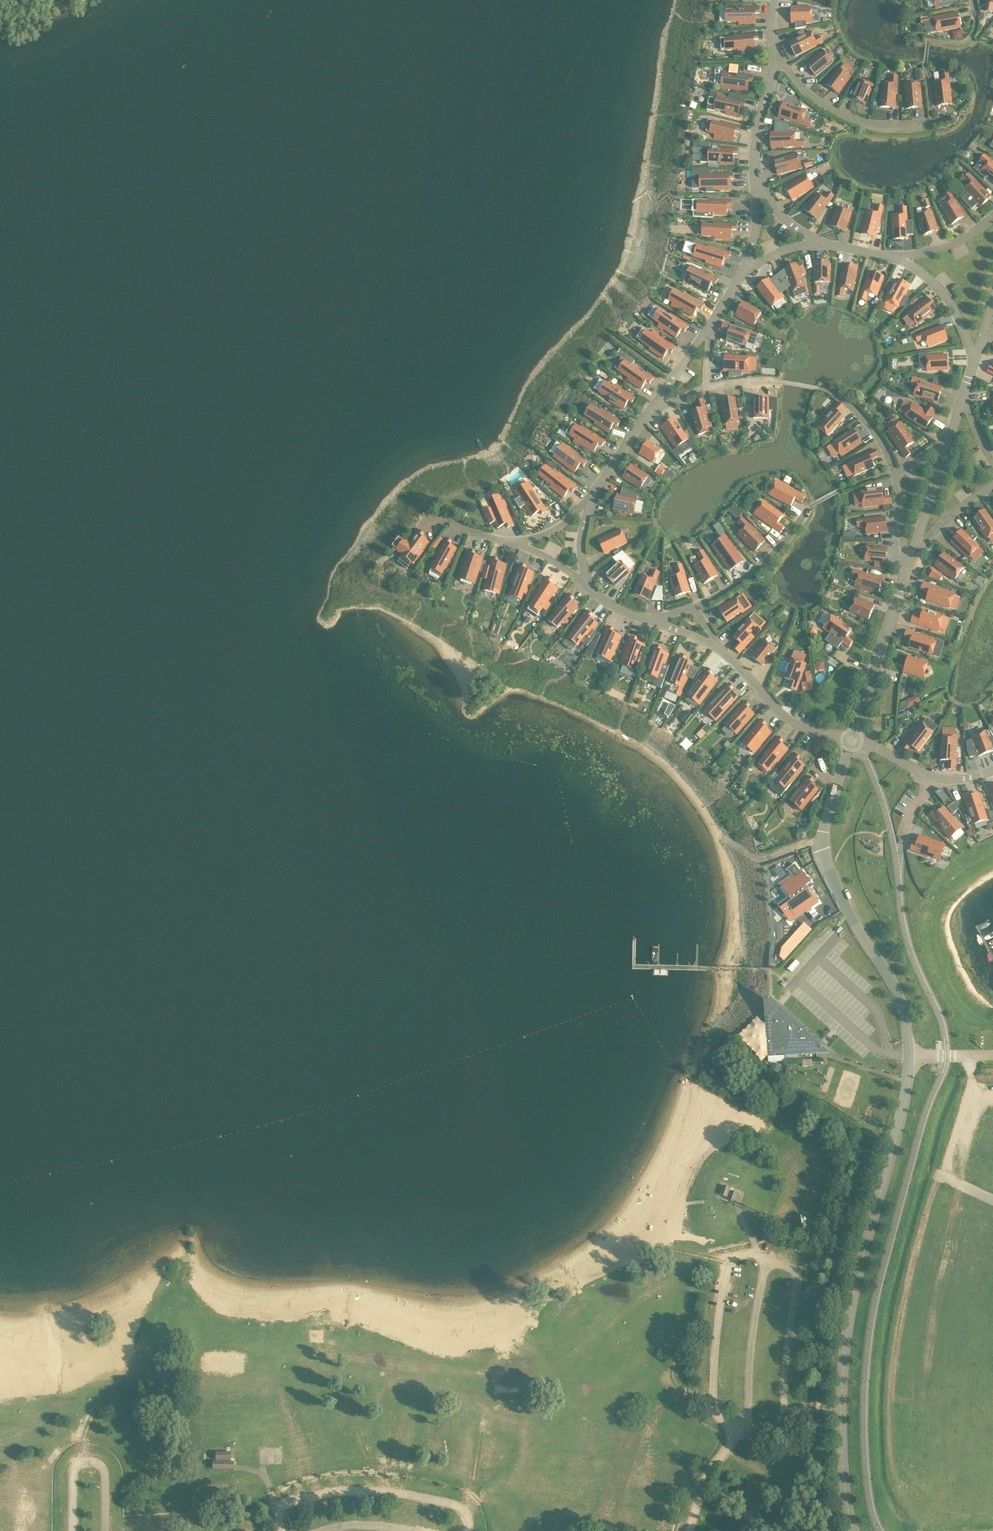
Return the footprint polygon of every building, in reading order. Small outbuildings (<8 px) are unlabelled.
[(956,4),(955,0),(934,0),(936,9),(956,4)] [(985,11),(992,13),(992,11),(992,0),(987,0),(985,11)] [(791,23),(812,23),(812,7),(791,7),(791,23)] [(755,14),(759,14),(759,8),(737,8),(737,10),(726,10),(726,22),(739,22),(739,24),(755,24),(755,14)] [(937,32),(960,28),(957,12),(934,17),(937,32)] [(810,31),(805,34),(803,30),(797,33),(799,37),(789,42),(796,56),(822,43),(819,37),(814,39),(810,31)] [(961,30),(953,32),(955,40),(962,38),(961,30)] [(754,40),(758,40),(757,34),(735,36),(735,38),(720,39),(721,50),(725,50),(725,51),(738,49),(738,51),(755,50),(754,40)] [(806,64),(816,76),(828,66),(818,54),(806,64)] [(737,72),(738,64),(729,63),(728,72),(737,72)] [(854,78),(860,70),(856,67),(850,75),(854,78)] [(838,93),(851,77),(838,68),(826,84),(838,93)] [(753,82),(753,76),(723,72),(721,88),(747,92),(749,82),(753,82)] [(937,106),(952,104),(948,72),(941,72),(942,81),(934,82),(937,106)] [(895,108),(898,76),(891,76),(890,84),(881,83),(879,107),(895,108)] [(865,104),(873,85),(859,79),(851,98),(865,104)] [(906,109),(922,107),(920,83),(904,85),(906,109)] [(717,97),(716,103),(708,101),(707,110),(715,111),(715,109),(726,112),(726,114),(738,116),(740,107),(744,108),(745,102),(729,98),(729,100),(717,97)] [(783,103),(779,117),(810,128),(812,121),(804,118),(806,110),(783,103)] [(739,132),(741,126),(725,122),(724,124),(709,120),(706,131),(710,132),(710,133),(721,136),(721,138),(733,141),(735,131),(739,132)] [(773,131),(788,131),(789,121),(773,121),(773,131)] [(771,148),(803,147),(803,140),(795,140),(795,131),(771,132),(771,148)] [(721,150),(710,149),(710,147),(702,146),(700,162),(709,163),(709,161),(720,162),(720,164),(732,165),(733,155),(737,155),(737,149),(721,148),(721,150)] [(778,175),(801,168),(797,153),(774,160),(778,175)] [(984,155),(980,160),(987,165),(981,172),(992,182),(992,162),(984,155)] [(729,179),(733,179),(733,173),(710,174),(710,176),(699,176),(700,188),(713,188),(713,190),(729,189),(729,179)] [(980,208),(991,197),(969,174),(964,178),(970,184),(963,190),(980,208)] [(793,200),(813,188),(805,175),(785,187),(793,200)] [(816,219),(834,196),(828,192),(823,199),(816,193),(804,209),(816,219)] [(951,225),(964,217),(950,192),(944,195),(948,202),(940,207),(951,225)] [(731,206),(731,200),(709,199),(709,201),(694,200),(693,212),(697,212),(697,217),(713,218),(713,215),(726,216),(727,210),(727,206),(728,206),(731,206)] [(876,238),(883,206),(877,205),(875,213),(866,210),(861,234),(876,238)] [(844,231),(852,212),(837,207),(830,226),(844,231)] [(892,240),(908,239),(906,207),(900,207),(900,215),(891,216),(892,240)] [(923,235),(938,230),(931,211),(917,216),(923,235)] [(736,230),(736,224),(714,223),(714,225),(703,224),(702,236),(715,237),(715,239),(731,240),(732,230),(736,230)] [(728,259),(730,253),(708,246),(708,248),(694,244),(690,255),(694,256),(694,257),(706,260),(706,262),(722,267),(724,258),(728,259)] [(814,282),(830,282),(829,261),(814,262),(814,282)] [(791,292),(806,286),(797,264),(783,269),(791,292)] [(853,291),(857,267),(842,264),(836,296),(843,297),(844,289),(853,291)] [(702,271),(691,266),(684,280),(708,292),(712,283),(716,284),(718,279),(711,275),(712,273),(703,269),(702,271)] [(877,296),(884,277),(869,271),(859,298),(865,300),(868,293),(877,296)] [(769,278),(757,288),(772,307),(784,297),(769,278)] [(896,279),(885,300),(898,307),(910,286),(896,279)] [(702,310),(705,304),(685,293),(684,295),(674,290),(668,300),(673,303),(671,306),(678,310),(679,308),(693,316),(698,308),(702,310)] [(917,325),(936,310),(927,298),(908,312),(917,325)] [(753,326),(761,313),(743,302),(735,316),(753,326)] [(685,332),(688,327),(670,314),(669,316),(660,309),(653,319),(664,326),(662,328),(676,338),(682,329),(685,332)] [(746,346),(747,343),(754,346),(758,334),(731,325),(726,340),(746,346)] [(947,340),(942,325),(915,336),(917,342),(925,339),(928,347),(947,340)] [(672,353),(675,348),(658,336),(659,335),(653,331),(651,334),(643,328),(637,337),(640,340),(650,348),(649,349),(663,359),(668,351),(672,353)] [(927,371),(948,370),(947,355),(926,356),(927,371)] [(725,356),(724,371),(729,372),(728,378),(742,376),(742,372),(748,373),(748,370),(749,358),(749,357),(725,356)] [(650,383),(653,379),(635,365),(634,367),(622,358),(615,368),(618,370),(618,371),(628,378),(627,380),(641,389),(647,381),(650,383)] [(600,392),(599,392),(610,399),(609,401),(623,410),(629,401),(632,403),(635,398),(620,388),(621,386),(615,382),(612,386),(606,382),(600,378),(594,388),(600,392)] [(937,402),(941,387),(913,378),(911,384),(917,386),(914,395),(937,402)] [(723,425),(739,422),(735,398),(720,401),(723,425)] [(768,418),(769,398),(753,398),(753,418),(768,418)] [(698,435),(713,431),(703,399),(696,402),(699,410),(691,412),(698,435)] [(837,412),(842,406),(838,402),(816,426),(828,436),(844,419),(837,412)] [(905,416),(925,429),(934,416),(932,415),(935,411),(927,406),(924,410),(914,403),(905,416)] [(617,426),(621,421),(601,409),(600,411),(591,405),(585,415),(596,422),(595,424),(609,432),(614,424),(617,426)] [(683,432),(674,419),(661,427),(676,449),(692,437),(688,429),(683,432)] [(602,446),(605,441),(586,429),(585,431),(573,423),(566,432),(570,435),(569,435),(580,442),(579,444),(593,453),(599,444),(602,446)] [(906,448),(913,442),(900,423),(887,432),(905,458),(910,454),(906,448)] [(841,456),(861,443),(853,430),(833,443),(841,456)] [(653,462),(661,449),(648,441),(640,454),(653,462)] [(563,443),(562,445),(554,455),(553,456),(575,472),(581,464),(584,467),(587,462),(563,443)] [(873,458),(879,455),(876,449),(849,461),(855,475),(874,467),(870,457),(872,456),(873,458)] [(648,476),(640,470),(642,466),(637,463),(634,467),(631,464),(623,477),(640,489),(648,476)] [(573,492),(577,487),(559,473),(558,475),(546,465),(539,474),(542,477),(552,485),(550,487),(563,497),(570,489),(573,492)] [(665,469),(660,466),(655,472),(660,476),(665,469)] [(803,503),(806,497),(777,481),(769,495),(791,506),(796,497),(798,498),(797,500),(803,503)] [(517,494),(519,497),(515,500),(520,508),(524,506),(532,517),(540,511),(542,515),(547,511),(530,486),(517,494)] [(885,500),(883,500),(881,489),(861,492),(863,507),(883,504),(888,504),(891,503),(890,496),(885,497),(885,500)] [(634,514),(637,498),(617,494),(614,509),(634,514)] [(508,528),(513,525),(505,505),(503,505),(498,495),(487,500),(492,512),(491,513),(497,528),(506,524),(508,528)] [(776,524),(783,515),(763,501),(754,514),(782,534),(786,528),(780,524),(778,526),(776,524)] [(735,515),(738,518),(743,514),(739,511),(735,506),(729,512),(734,516),(735,515)] [(986,538),(992,533),(992,522),(985,510),(972,519),(986,538)] [(887,532),(885,516),(856,520),(857,527),(865,526),(866,534),(887,532)] [(754,552),(765,541),(743,518),(738,523),(744,528),(737,534),(754,552)] [(966,524),(970,530),(975,526),(971,521),(966,524)] [(716,522),(707,530),(714,537),(723,530),(716,522)] [(627,543),(624,537),(620,529),(598,539),(605,553),(627,543)] [(951,541),(968,558),(979,547),(973,541),(977,538),(968,529),(965,533),(962,530),(951,541)] [(404,540),(397,550),(401,553),(401,554),(414,564),(429,542),(421,536),(423,533),(419,530),(409,543),(404,540)] [(432,559),(428,566),(432,568),(430,572),(440,577),(448,563),(450,564),(458,549),(449,544),(451,541),(446,538),(435,557),(437,558),(435,561),(432,559)] [(726,538),(713,547),(730,571),(743,562),(726,538)] [(885,562),(887,547),(867,545),(865,560),(874,561),(882,562),(885,562)] [(475,551),(469,549),(459,578),(474,583),(483,558),(473,555),(475,551)] [(704,583),(717,575),(703,550),(697,554),(701,561),(694,565),(704,583)] [(954,580),(963,567),(944,553),(935,565),(954,580)] [(499,593),(500,590),(506,564),(497,562),(498,558),(492,557),(489,567),(485,566),(482,578),(486,579),(484,586),(483,589),(499,593)] [(615,585),(630,571),(619,560),(604,574),(615,585)] [(836,568),(843,570),(845,564),(838,562),(836,568)] [(525,565),(520,563),(512,584),(514,585),(510,595),(521,599),(526,587),(528,588),(533,573),(524,569),(525,565)] [(675,596),(690,592),(681,564),(675,566),(677,574),(669,577),(675,596)] [(634,594),(648,599),(659,572),(653,569),(649,578),(641,575),(634,594)] [(877,593),(882,579),(853,570),(851,576),(857,578),(854,586),(877,593)] [(929,577),(938,582),(942,576),(934,570),(929,577)] [(536,596),(530,605),(530,606),(528,609),(538,615),(542,608),(547,611),(551,604),(549,602),(558,588),(549,583),(552,580),(547,576),(534,595),(536,596)] [(949,608),(954,593),(923,583),(921,590),(929,592),(927,600),(949,608)] [(662,599),(662,587),(658,587),(652,599),(662,599)] [(569,593),(554,610),(555,611),(548,620),(557,628),(566,618),(567,619),(578,607),(571,600),(573,597),(569,593)] [(868,619),(874,604),(856,596),(850,611),(868,619)] [(727,622),(744,610),(735,597),(718,609),(727,622)] [(592,614),(587,610),(573,628),(575,629),(568,637),(577,645),(585,635),(587,636),(597,623),(589,617),(592,614)] [(918,619),(919,617),(913,615),(911,622),(938,631),(943,616),(923,610),(920,620),(918,619)] [(851,630),(840,621),(841,620),(834,615),(833,617),(832,616),(823,628),(849,647),(852,642),(846,637),(851,630)] [(739,653),(761,629),(749,619),(733,637),(740,643),(735,649),(739,653)] [(613,628),(608,626),(595,654),(610,660),(621,636),(611,632),(613,628)] [(905,636),(912,638),(909,647),(932,655),(937,640),(907,630),(905,636)] [(636,670),(645,645),(635,642),(637,638),(631,636),(621,665),(636,670)] [(763,665),(775,649),(763,639),(750,656),(763,665)] [(660,647),(655,645),(644,673),(646,674),(645,677),(646,679),(648,681),(652,682),(654,682),(656,682),(658,678),(659,679),(668,654),(659,650),(660,647)] [(668,682),(683,688),(693,664),(684,660),(685,656),(680,654),(668,682)] [(903,671),(923,678),(928,663),(908,657),(903,671)] [(796,691),(806,664),(791,659),(784,678),(793,681),(792,682),(791,683),(789,688),(796,691)] [(701,702),(717,680),(709,674),(711,671),(707,668),(688,692),(701,702)] [(802,683),(803,691),(813,690),(812,681),(802,683)] [(730,690),(733,687),(728,683),(708,705),(704,710),(716,720),(737,697),(730,690)] [(736,734),(754,714),(746,707),(749,704),(745,700),(724,723),(736,734)] [(899,713),(908,709),(914,706),(911,700),(908,700),(905,701),(900,704),(899,713)] [(765,723),(761,719),(741,743),(754,753),(771,732),(763,726),(765,723)] [(921,723),(902,746),(907,749),(910,745),(918,751),(933,732),(921,723)] [(712,729),(708,724),(702,730),(707,734),(712,729)] [(971,737),(978,756),(992,750),(985,731),(971,737)] [(763,753),(765,755),(758,763),(767,771),(776,761),(777,762),(788,749),(780,743),(782,740),(778,736),(763,753)] [(955,771),(958,737),(942,736),(940,760),(951,760),(951,763),(948,762),(948,771),(955,771)] [(780,771),(782,772),(775,780),(784,788),(793,778),(794,779),(805,766),(797,760),(799,757),(795,753),(780,771)] [(808,776),(789,800),(801,810),(818,789),(810,783),(813,779),(808,776)] [(987,820),(979,795),(970,797),(968,794),(963,796),(969,814),(965,815),(967,823),(971,822),(972,825),(987,820)] [(958,809),(954,803),(948,807),(952,813),(958,809)] [(950,838),(962,828),(944,808),(937,814),(934,811),(930,815),(950,838)] [(807,838),(807,837),(806,832),(796,835),(798,841),(799,840),(802,839),(807,838)] [(911,849),(939,860),(945,845),(920,836),(917,845),(913,844),(911,849)] [(790,921),(818,902),(809,889),(813,886),(801,870),(780,884),(789,897),(778,905),(790,921)] [(811,930),(804,924),(781,948),(780,957),(784,960),(811,930)] [(767,1056),(817,1053),(817,1052),(816,1052),(815,1050),(815,1048),(816,1049),(818,1047),(819,1045),(778,1008),(768,1020),(768,1032),(769,1032),(769,1034),(768,1036),(767,1036),(769,1037),(770,1055),(767,1055),(767,1056)] [(778,1073),(781,1065),(774,1062),(771,1069),(778,1073)] [(735,1199),(725,1186),(720,1190),(731,1203),(735,1199)] [(228,1450),(211,1451),(211,1459),(228,1458),(228,1450)]
